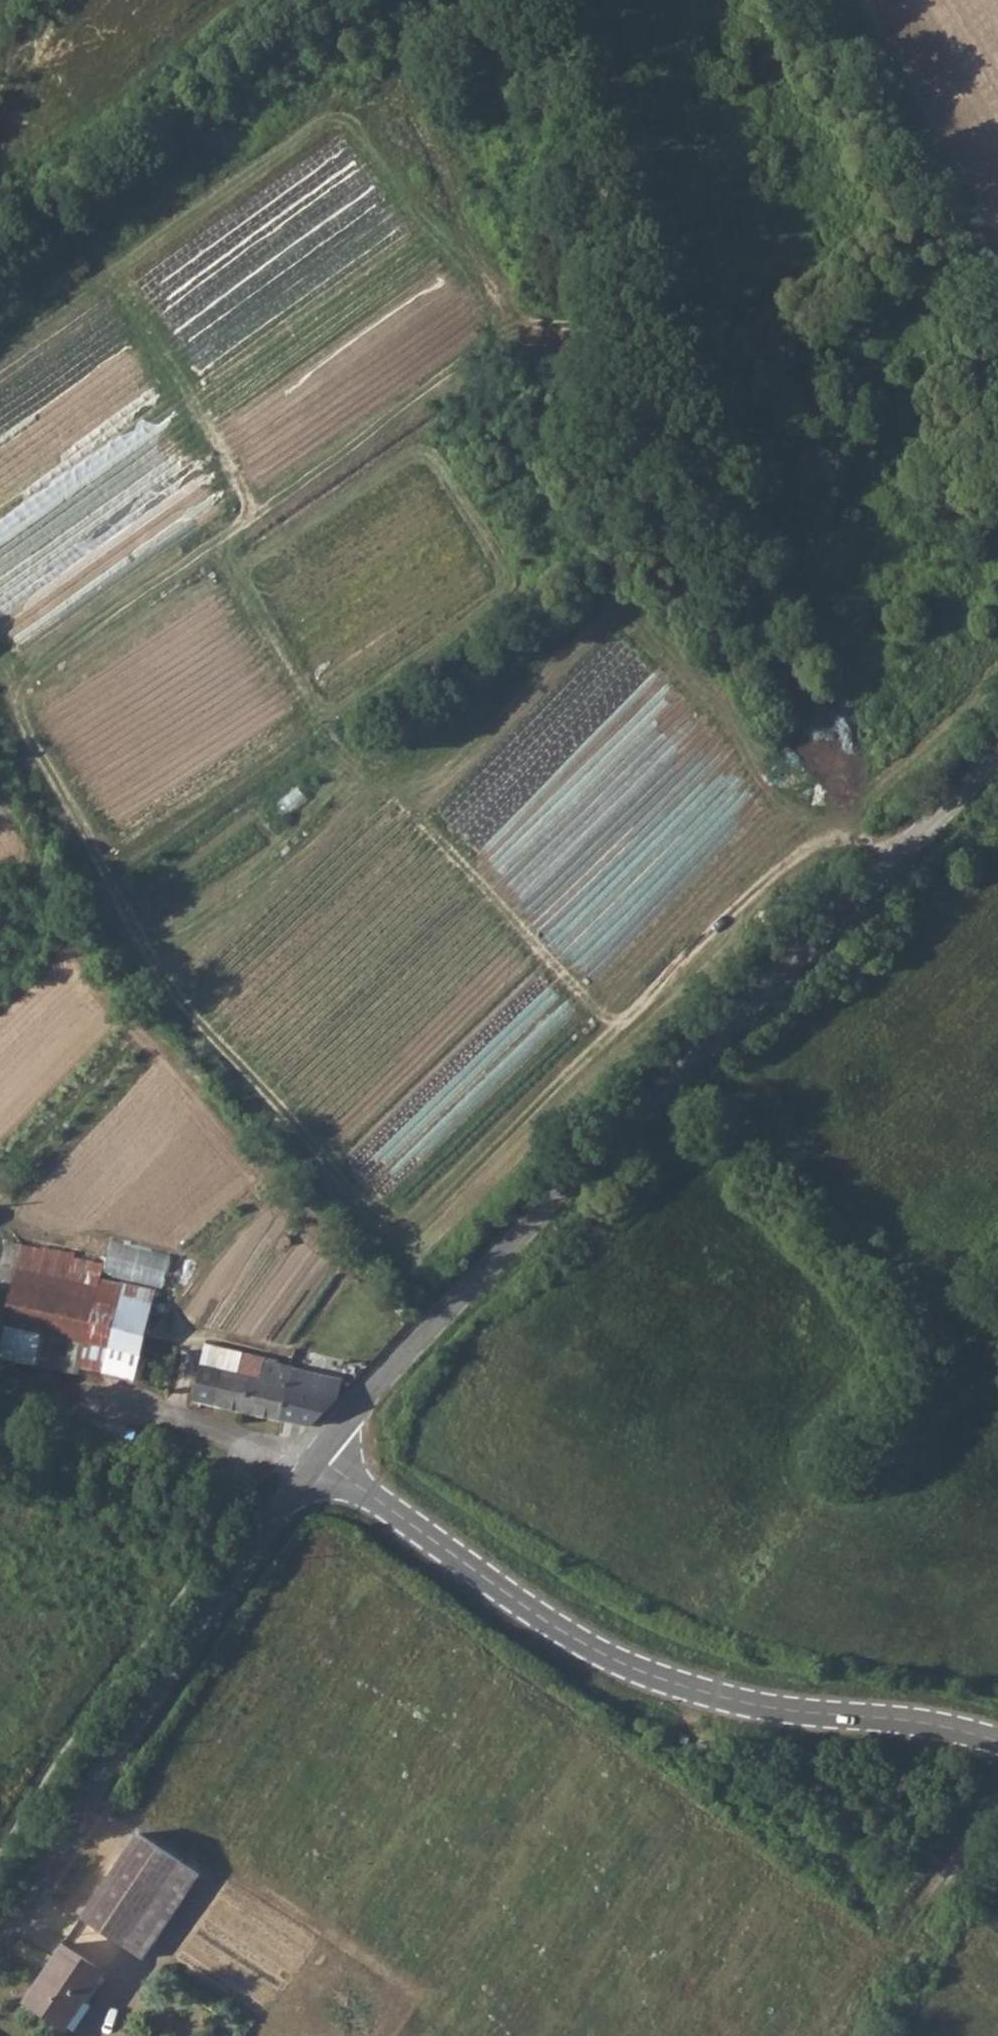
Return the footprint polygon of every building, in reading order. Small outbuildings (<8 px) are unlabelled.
[(0,1341),(0,1356),(76,1373),(78,1367),(135,1380),(156,1292),(101,1279),(104,1266),(21,1248),(0,1341)] [(421,1285),(408,1298),(416,1305),(429,1292),(421,1285)] [(206,1343),(194,1400),(312,1428),(339,1397),(325,1394),(327,1381),(293,1373),(295,1367),(268,1361),(268,1356),(206,1343)] [(327,1381),(325,1394),(339,1397),(341,1385),(327,1381)] [(218,1492),(218,1496),(219,1499),(221,1501),(224,1503),(226,1503),(229,1503),(232,1500),(234,1497),(235,1494),(235,1491),(232,1488),(228,1487),(221,1487),(219,1489),(218,1492)] [(157,1937),(141,1925),(182,1861),(138,1833),(82,1917),(144,1958),(157,1937)] [(182,1861),(141,1925),(157,1937),(200,1873),(182,1861)] [(54,1975),(46,1970),(25,2002),(65,2028),(102,1972),(63,1946),(52,1962),(59,1967),(54,1975)] [(52,1962),(46,1970),(54,1975),(59,1967),(52,1962)]
